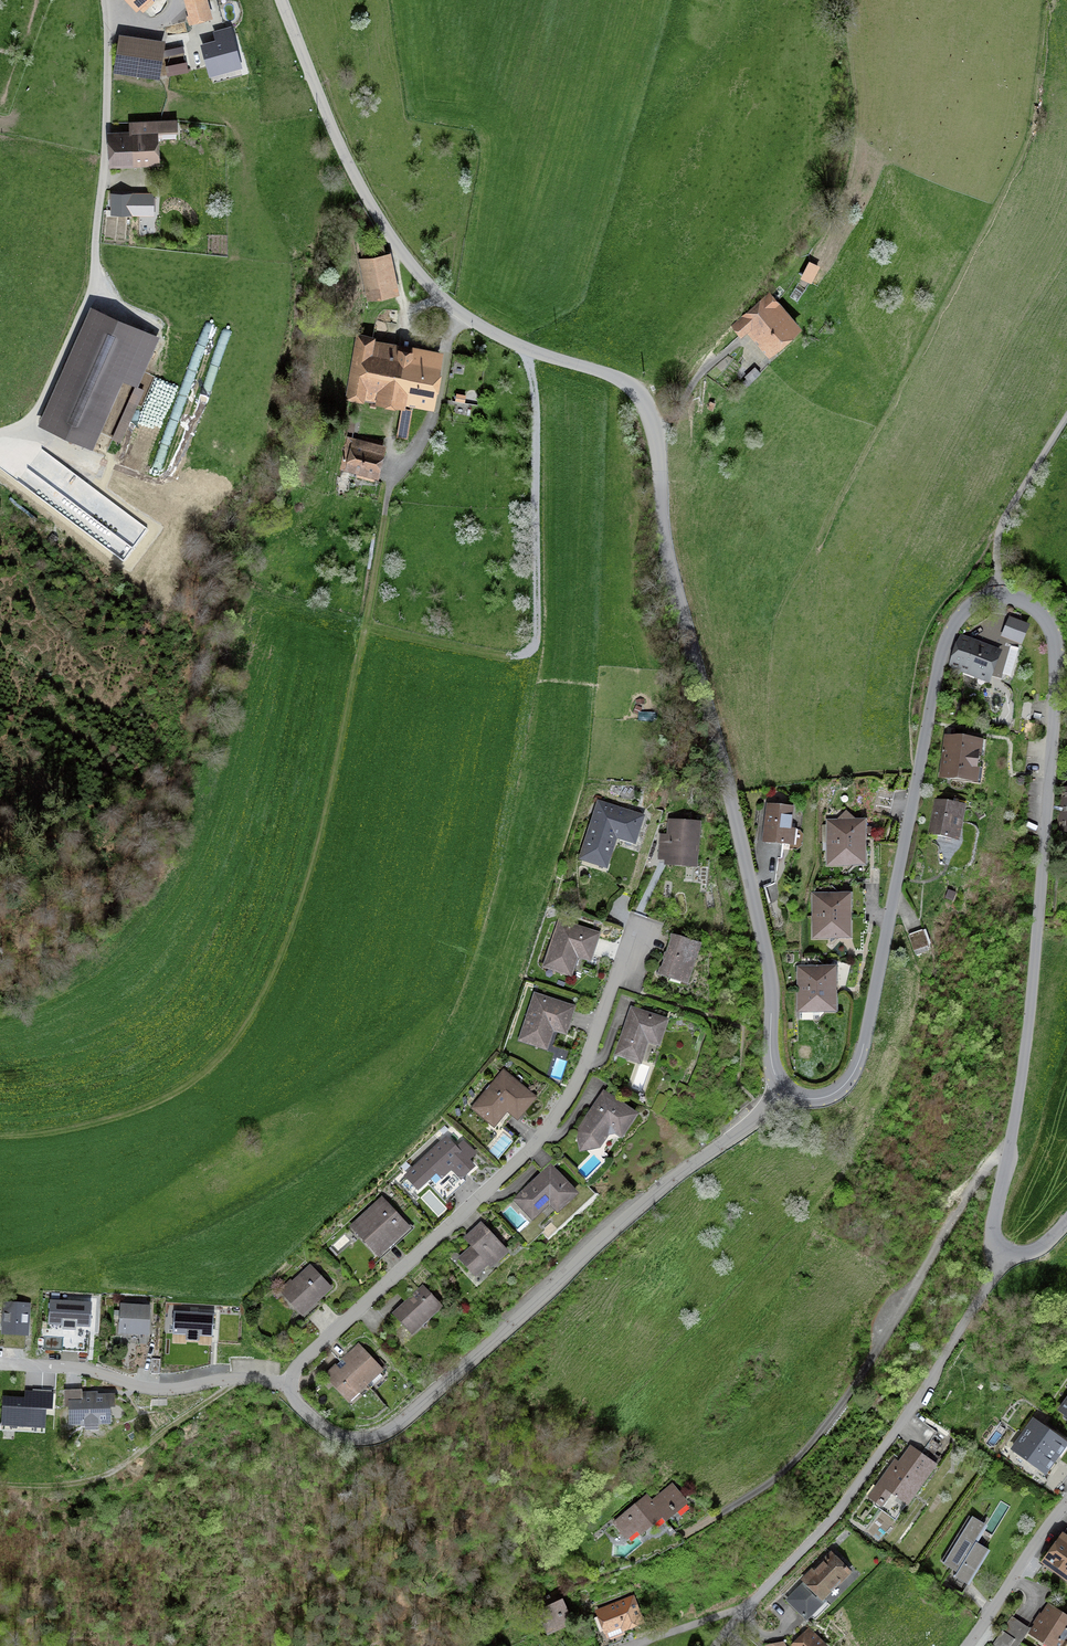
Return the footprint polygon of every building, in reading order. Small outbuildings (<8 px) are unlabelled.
[(137,10),(148,0),(129,0),(137,10)] [(190,24),(213,18),(209,0),(184,0),(190,24)] [(228,31),(222,29),(216,29),(210,32),(206,37),(203,43),(204,49),(207,55),(211,59),(218,61),(224,61),(230,58),(234,53),(236,47),(236,41),(233,35),(228,31)] [(165,41),(120,35),(115,72),(160,79),(165,41)] [(130,123),(130,133),(160,132),(178,131),(178,121),(130,123)] [(161,166),(160,132),(130,133),(109,134),(110,168),(161,166)] [(152,195),(113,195),(113,214),(152,214),(152,195)] [(392,253),(359,260),(367,300),(400,294),(392,253)] [(820,266),(811,262),(803,278),(812,282),(820,266)] [(773,292),(733,329),(742,338),(749,331),(774,358),(806,328),(773,292)] [(160,338),(89,307),(37,426),(93,450),(123,382),(135,387),(112,439),(121,443),(144,390),(138,388),(160,338)] [(377,336),(357,333),(346,399),(402,407),(413,409),(414,405),(436,409),(445,352),(376,341),(377,336)] [(755,367),(746,376),(748,379),(744,383),(748,387),(762,374),(755,367)] [(413,409),(402,407),(397,436),(409,438),(413,409)] [(389,445),(354,438),(347,470),(382,478),(389,445)] [(1002,655),(961,638),(949,667),(990,684),(1002,655)] [(1034,703),(1022,701),(1019,717),(1031,719),(1034,703)] [(971,705),(963,702),(961,711),(969,713),(971,705)] [(985,741),(947,737),(942,778),(980,783),(985,741)] [(1028,755),(1030,743),(1015,741),(1014,753),(1028,755)] [(1026,770),(1028,755),(1014,753),(1012,768),(1026,770)] [(648,817),(597,800),(576,861),(608,872),(619,840),(638,846),(648,817)] [(968,807),(936,800),(928,835),(960,842),(968,807)] [(799,809),(769,804),(763,842),(793,846),(799,809)] [(869,820),(827,820),(827,844),(869,844),(869,820)] [(706,823),(667,821),(667,834),(658,834),(657,859),(665,859),(664,867),(703,869),(706,823)] [(869,869),(869,844),(827,844),(827,869),(869,869)] [(853,893),(812,894),(813,917),(854,916),(853,893)] [(854,940),(854,916),(813,917),(813,941),(854,940)] [(604,933),(558,919),(542,969),(573,978),(579,960),(594,965),(604,933)] [(920,934),(911,938),(916,948),(925,945),(920,934)] [(704,947),(674,937),(661,976),(691,986),(704,947)] [(841,966),(799,966),(798,991),(841,991),(841,966)] [(841,991),(798,991),(798,1016),(840,1017),(841,991)] [(577,1007),(534,994),(520,1040),(550,1050),(556,1031),(568,1035),(577,1007)] [(671,1022),(632,1008),(615,1056),(643,1065),(650,1044),(662,1048),(671,1022)] [(551,1073),(562,1077),(570,1052),(559,1048),(551,1073)] [(537,1098),(505,1070),(472,1108),(495,1128),(509,1112),(518,1120),(537,1098)] [(642,1116),(606,1091),(578,1129),(582,1154),(602,1149),(615,1133),(625,1140),(642,1116)] [(501,1135),(491,1151),(502,1157),(512,1141),(501,1135)] [(447,1137),(404,1177),(418,1191),(437,1173),(442,1179),(452,1170),(461,1180),(476,1166),(470,1160),(477,1153),(464,1140),(456,1147),(447,1137)] [(553,1166),(513,1203),(532,1225),(552,1208),(559,1216),(580,1197),(553,1166)] [(381,1198),(350,1226),(379,1258),(410,1230),(381,1198)] [(472,1247),(459,1259),(480,1283),(511,1255),(483,1224),(465,1240),(472,1247)] [(522,1247),(517,1241),(511,1245),(517,1252),(522,1247)] [(290,1280),(279,1290),(303,1318),(334,1291),(311,1266),(292,1282),(290,1280)] [(444,1309),(424,1287),(393,1314),(413,1336),(444,1309)] [(31,1303),(3,1301),(1,1334),(29,1336),(31,1303)] [(92,1305),(52,1303),(50,1327),(91,1330),(92,1305)] [(151,1308),(121,1306),(119,1336),(149,1338),(151,1308)] [(215,1315),(175,1313),(174,1336),(213,1338),(215,1315)] [(385,1372),(359,1345),(325,1376),(350,1404),(385,1372)] [(82,1390),(64,1390),(65,1407),(70,1407),(71,1423),(109,1422),(109,1407),(114,1407),(114,1397),(82,1397),(82,1390)] [(42,1429),(43,1408),(52,1409),(53,1394),(31,1392),(31,1400),(5,1399),(4,1427),(42,1429)] [(1057,1410),(1066,1418),(1066,1397),(1057,1410)] [(1060,1461),(1066,1452),(1066,1442),(1038,1419),(1026,1434),(1060,1461)] [(1060,1461),(1026,1434),(1014,1450),(1048,1476),(1060,1461)] [(939,1467),(911,1446),(900,1462),(894,1456),(867,1496),(887,1511),(898,1495),(912,1506),(939,1467)] [(691,1506),(673,1484),(653,1502),(648,1496),(614,1525),(630,1543),(639,1534),(643,1539),(665,1520),(669,1525),(691,1506)] [(986,1525),(973,1517),(972,1517),(969,1516),(941,1561),(944,1562),(944,1563),(957,1572),(954,1577),(968,1586),(990,1551),(977,1543),(984,1530),(987,1526),(986,1525)] [(1045,1564),(1066,1580),(1066,1533),(1045,1564)] [(855,1573),(834,1551),(785,1596),(806,1618),(855,1573)] [(635,1597),(597,1610),(605,1635),(623,1628),(625,1633),(645,1626),(635,1597)] [(574,1625),(564,1602),(539,1613),(549,1636),(574,1625)] [(1053,1606),(1032,1636),(1047,1645),(1066,1645),(1066,1615),(1053,1606)] [(1030,1630),(1012,1618),(1004,1629),(1022,1642),(1030,1630)] [(807,1626),(789,1645),(829,1645),(807,1626)] [(1003,1632),(994,1645),(996,1645),(1012,1645),(1016,1641),(1003,1632)]
